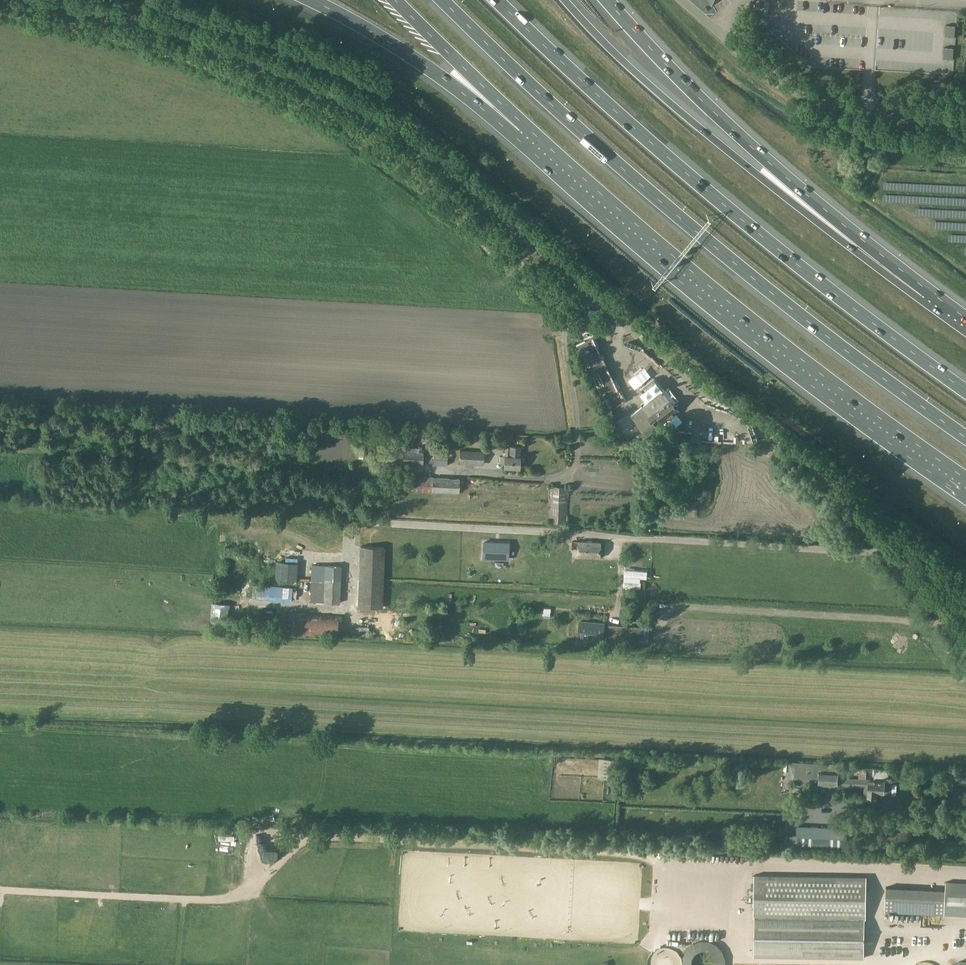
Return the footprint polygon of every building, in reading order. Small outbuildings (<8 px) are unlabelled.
[(678,406),(678,403),(675,403),(673,404),(663,391),(663,390),(664,390),(662,388),(653,378),(639,389),(644,395),(641,396),(646,402),(631,415),(639,425),(648,435),(658,427),(657,426),(663,421),(664,422),(678,410),(676,407),(678,406)] [(658,431),(650,439),(656,439),(692,441),(692,433),(677,431),(675,432),(673,433),(671,434),(669,434),(668,434),(664,434),(662,433),(660,432),(658,431)] [(510,457),(519,457),(520,447),(510,447),(510,448),(510,457)] [(504,468),(519,469),(520,457),(510,457),(510,448),(505,448),(505,452),(502,452),(502,457),(500,457),(499,464),(504,464),(504,468)] [(374,451),(373,461),(403,462),(423,464),(424,454),(374,451)] [(460,451),(459,463),(483,464),(484,452),(460,451)] [(448,452),(434,452),(434,465),(447,465),(448,452)] [(432,492),(433,479),(408,478),(408,492),(432,492)] [(459,480),(433,479),(432,492),(459,493),(459,480)] [(549,523),(560,524),(567,524),(569,488),(551,487),(549,523)] [(577,541),(576,558),(604,559),(604,542),(577,541)] [(483,558),(508,559),(509,543),(483,542),(483,558)] [(383,607),(385,547),(361,546),(359,606),(383,607)] [(284,563),(277,562),(275,579),(283,579),(284,563)] [(313,565),(311,601),(340,602),(342,566),(313,565)] [(254,585),(253,598),(292,601),(293,588),(254,585)] [(229,605),(213,603),(211,622),(228,624),(229,605)] [(337,615),(289,612),(288,634),(336,637),(337,615)] [(581,637),(605,639),(606,623),(582,621),(581,637)] [(609,625),(608,636),(649,638),(650,628),(609,625)] [(619,779),(620,759),(599,758),(599,759),(598,778),(619,779)] [(866,784),(865,795),(876,795),(876,792),(884,792),(884,780),(837,779),(837,771),(819,770),(820,764),(796,763),(795,784),(837,785),(837,782),(857,783),(866,784)] [(798,826),(798,845),(845,847),(846,829),(798,826)] [(868,876),(756,875),(755,917),(756,917),(755,956),(865,958),(866,919),(867,919),(868,876)] [(944,914),(965,915),(965,883),(946,882),(946,890),(945,914),(944,914)] [(886,911),(945,914),(946,890),(887,887),(886,911)]
